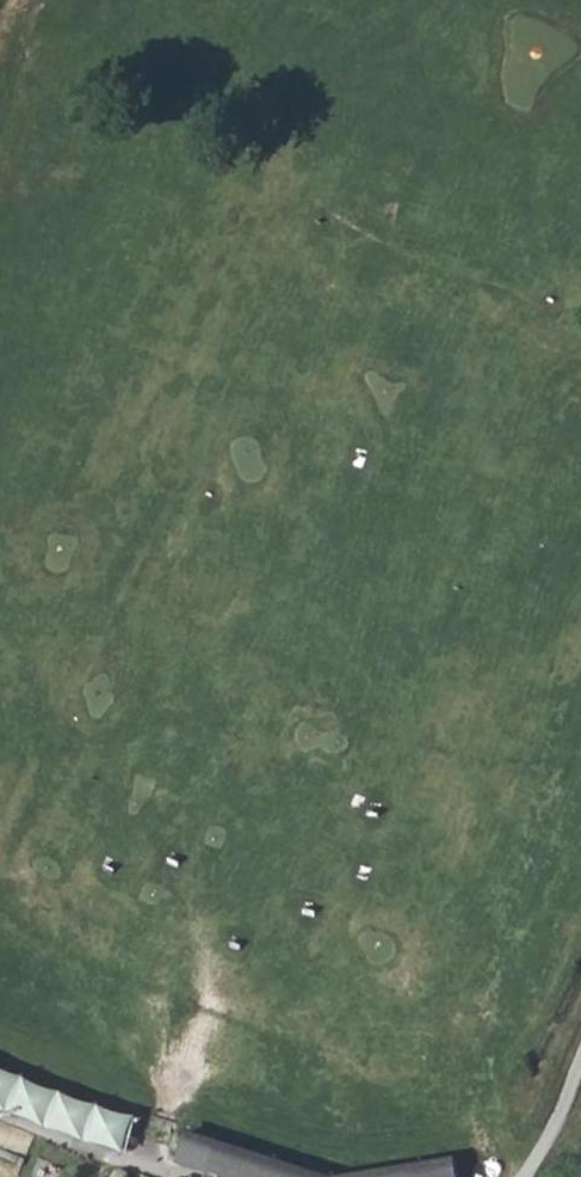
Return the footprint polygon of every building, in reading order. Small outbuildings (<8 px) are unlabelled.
[(457,1160),(356,1176),(460,1176),(457,1160)]
